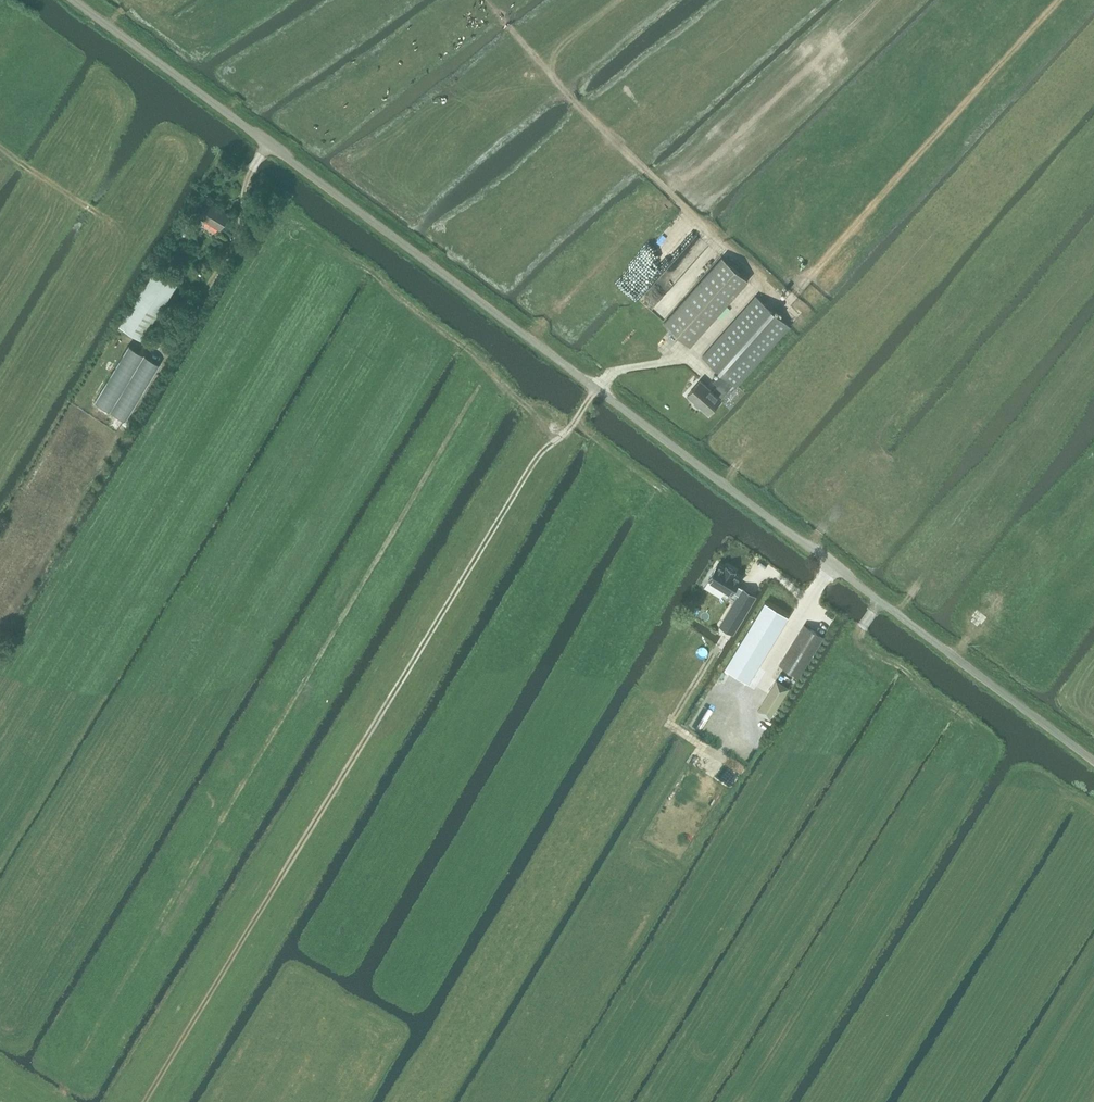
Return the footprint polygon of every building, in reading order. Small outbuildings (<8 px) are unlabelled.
[(206,201),(198,215),(219,228),(228,214),(206,201)] [(188,218),(183,227),(187,230),(192,221),(194,222),(198,215),(192,212),(188,218)] [(722,257),(664,322),(690,345),(748,280),(722,257)] [(176,283),(154,269),(119,324),(141,338),(176,283)] [(713,391),(701,380),(688,394),(709,413),(722,399),(721,398),(734,383),(737,386),(790,326),(756,296),(703,356),(721,372),(714,381),(718,385),(713,391)] [(159,364),(128,345),(94,401),(125,420),(159,364)] [(718,564),(709,578),(732,593),(733,591),(739,594),(720,625),(733,632),(756,595),(743,588),(737,584),(741,578),(733,573),(735,570),(727,565),(725,568),(718,564)] [(789,616),(765,601),(725,667),(749,681),(789,616)] [(804,624),(780,664),(799,676),(824,636),(804,624)] [(758,710),(767,716),(786,685),(777,679),(758,710)]
